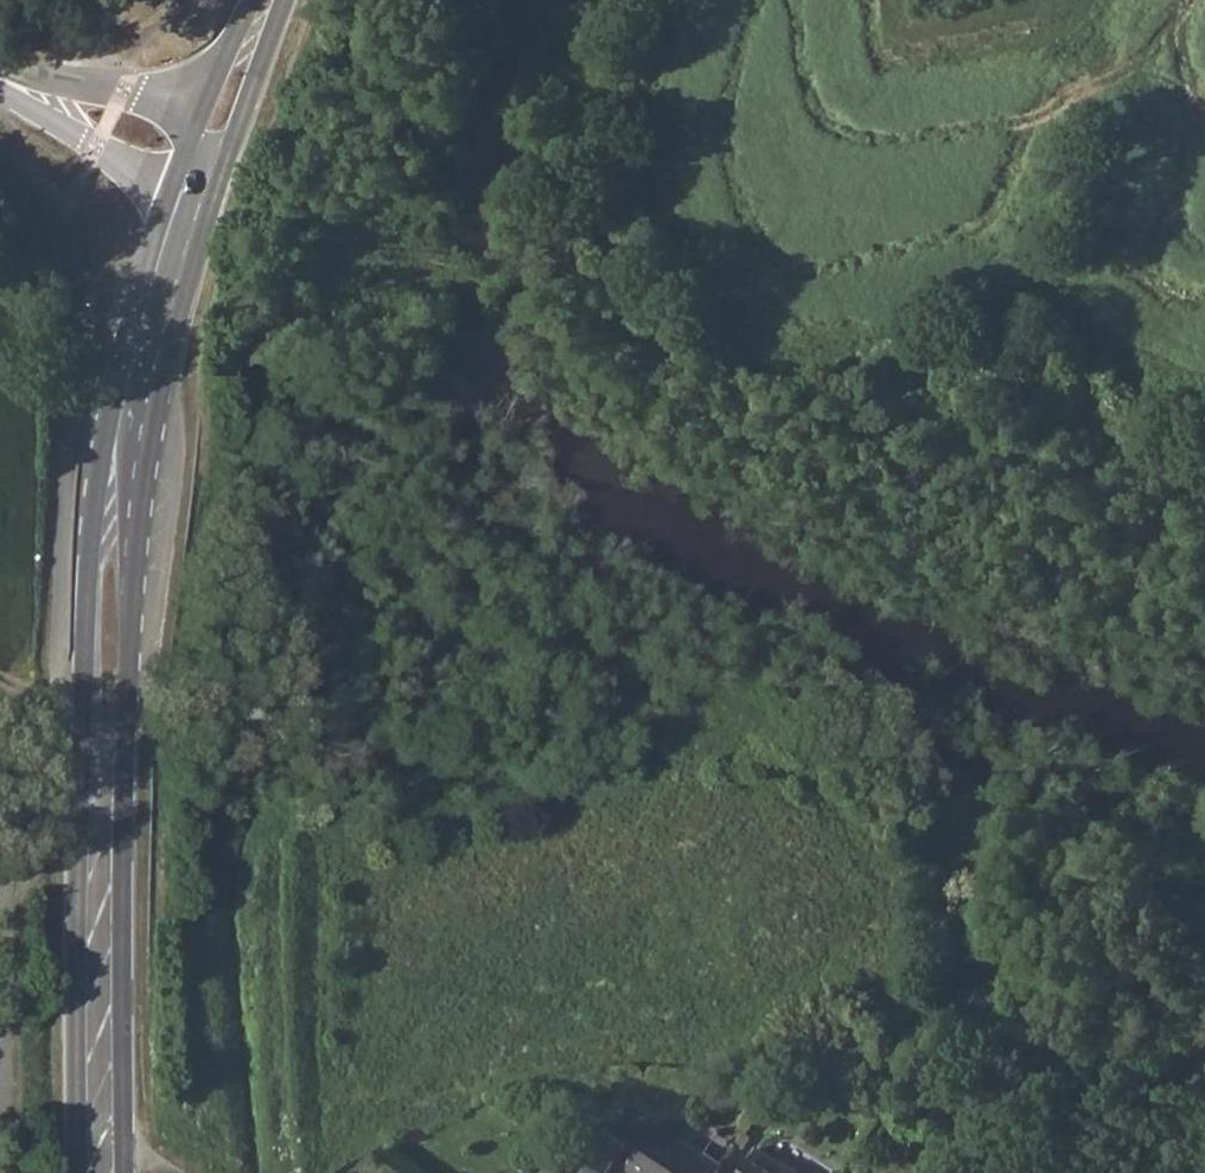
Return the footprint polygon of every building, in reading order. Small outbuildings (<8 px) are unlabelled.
[(635,1172),(719,1172),(724,1166),(657,1123),(628,1169),(635,1172)] [(587,1164),(602,1172),(623,1143),(607,1133),(587,1164)] [(786,1165),(785,1166),(758,1148),(742,1172),(799,1172),(786,1165)]
